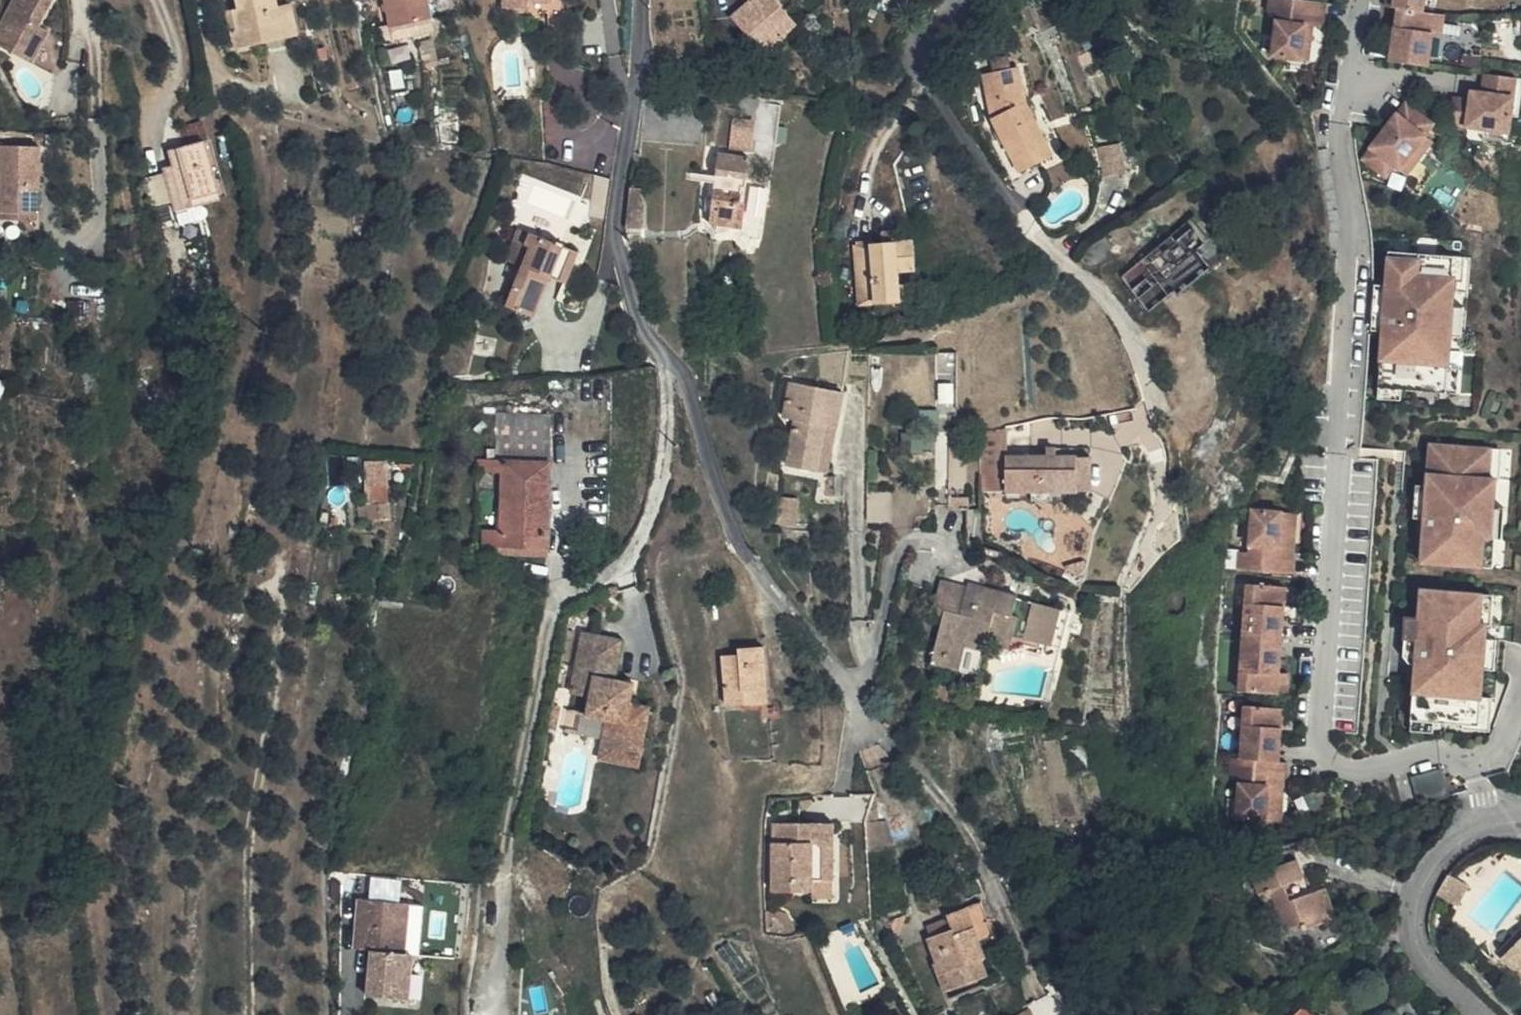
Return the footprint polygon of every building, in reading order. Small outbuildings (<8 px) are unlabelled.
[(59,0),(15,0),(0,26),(0,45),(35,65),(49,39),(40,34),(46,23),(59,0)] [(240,7),(246,31),(235,34),(240,52),(302,38),(294,3),(280,6),(279,0),(238,0),(240,7)] [(379,45),(420,35),(412,0),(369,0),(379,45)] [(747,65),(750,69),(767,56),(771,61),(789,44),(759,11),(765,4),(762,0),(742,0),(731,9),(743,23),(723,40),(738,55),(747,65)] [(765,4),(773,12),(784,2),(786,0),(762,0),(765,4)] [(784,2),(792,10),(802,0),(786,0),(784,2)] [(1273,55),(1313,61),(1318,26),(1328,27),(1331,1),(1321,0),(1272,0),(1270,15),(1279,16),(1273,55)] [(1399,6),(1424,10),(1426,0),(1388,0),(1388,5),(1399,6)] [(1424,10),(1434,11),(1435,0),(1426,0),(1424,10)] [(1401,61),(1430,64),(1434,34),(1437,11),(1434,11),(1424,10),(1399,6),(1397,26),(1403,27),(1402,33),(1396,32),(1394,44),(1403,45),(1401,61)] [(230,9),(235,34),(246,31),(240,7),(230,9)] [(1447,13),(1437,11),(1434,34),(1444,35),(1447,13)] [(46,23),(40,34),(49,39),(56,29),(46,23)] [(420,35),(379,45),(382,59),(423,49),(420,35)] [(1403,45),(1394,44),(1392,59),(1401,61),(1403,45)] [(747,65),(738,55),(730,62),(739,72),(747,65)] [(1454,124),(1489,128),(1514,132),(1520,83),(1520,77),(1490,73),(1488,85),(1497,86),(1496,93),(1487,92),(1476,90),(1475,99),(1458,96),(1454,124)] [(1497,86),(1488,85),(1487,92),(1496,93),(1497,86)] [(993,101),(1003,147),(1030,201),(1063,189),(1036,132),(1026,93),(993,101)] [(1410,99),(1364,158),(1389,177),(1399,164),(1412,175),(1438,141),(1429,134),(1439,122),(1410,99)] [(755,119),(738,117),(734,145),(752,147),(755,119)] [(1513,141),(1514,132),(1489,128),(1487,138),(1513,141)] [(1124,143),(1105,145),(1108,170),(1127,167),(1124,143)] [(181,150),(186,172),(207,168),(202,147),(181,150)] [(43,149),(1,148),(0,191),(0,207),(42,208),(43,149)] [(220,218),(207,168),(186,172),(174,174),(177,193),(167,196),(177,240),(199,236),(196,223),(220,218)] [(1108,181),(1115,199),(1139,190),(1133,172),(1108,181)] [(726,255),(740,257),(742,238),(735,236),(737,209),(742,210),(746,177),(711,174),(708,207),(709,208),(707,247),(726,248),(726,255)] [(642,188),(635,188),(631,227),(648,227),(649,204),(642,188)] [(196,223),(199,236),(222,231),(220,218),(196,223)] [(527,229),(515,261),(524,264),(508,306),(534,316),(550,274),(566,280),(578,248),(527,229)] [(199,236),(177,240),(181,254),(202,251),(199,236)] [(1201,237),(1181,252),(1175,256),(1181,264),(1198,251),(1209,264),(1218,258),(1201,237)] [(883,287),(884,308),(906,306),(903,266),(918,265),(916,241),(861,244),(864,288),(883,287)] [(1235,278),(1218,258),(1209,264),(1198,251),(1181,264),(1175,256),(1123,297),(1154,334),(1181,313),(1184,317),(1235,278)] [(1398,406),(1443,409),(1446,352),(1448,321),(1449,306),(1446,306),(1449,271),(1383,267),(1381,301),(1380,317),(1391,318),(1390,332),(1379,331),(1379,335),(1367,334),(1366,351),(1378,352),(1374,404),(1398,406)] [(1460,271),(1449,271),(1446,306),(1449,306),(1450,296),(1458,296),(1460,271)] [(1364,334),(1367,334),(1379,335),(1379,331),(1390,332),(1391,318),(1380,317),(1381,301),(1367,300),(1364,334)] [(1460,321),(1448,321),(1446,352),(1458,352),(1460,321)] [(791,441),(789,461),(821,460),(823,446),(836,448),(839,411),(787,404),(782,439),(791,441)] [(493,437),(489,485),(501,484),(500,497),(494,556),(495,561),(539,564),(548,441),(493,437)] [(1496,447),(1434,443),(1431,486),(1430,517),(1424,517),(1423,533),(1429,533),(1427,563),(1488,566),(1490,537),(1497,537),(1499,506),(1500,478),(1494,477),(1496,447)] [(1082,447),(1055,446),(1055,455),(1082,455),(1082,447)] [(1082,491),(1082,455),(1055,455),(983,455),(980,455),(989,490),(1007,490),(1033,490),(1055,490),(1082,491)] [(1095,456),(1082,455),(1082,491),(1095,492),(1095,456)] [(817,493),(821,460),(789,461),(786,489),(817,493)] [(501,484),(489,485),(474,484),(473,494),(500,497),(501,484)] [(1431,486),(1416,485),(1415,502),(1420,502),(1419,516),(1424,517),(1430,517),(1431,486)] [(1055,490),(1033,490),(1034,501),(1054,501),(1055,490)] [(351,550),(380,553),(385,498),(364,496),(361,523),(364,524),(363,536),(352,535),(351,550)] [(1509,507),(1499,506),(1497,537),(1507,538),(1509,507)] [(780,524),(782,553),(803,552),(803,524),(780,524)] [(1283,568),(1285,530),(1248,527),(1245,571),(1235,570),(1234,587),(1291,591),(1292,575),(1290,575),(1275,574),(1275,568),(1283,568)] [(1275,574),(1290,575),(1292,530),(1285,530),(1283,568),(1275,568),(1275,574)] [(540,578),(539,564),(495,561),(495,570),(494,576),(540,578)] [(941,635),(945,606),(917,602),(914,632),(929,634),(941,635)] [(941,635),(929,634),(923,691),(949,694),(953,667),(971,669),(972,658),(994,660),(997,626),(993,626),(994,609),(945,603),(945,606),(941,635)] [(1282,605),(1244,603),(1241,657),(1271,658),(1272,635),(1280,635),(1281,626),(1282,605)] [(1292,605),(1282,605),(1281,626),(1291,626),(1292,605)] [(1462,742),(1479,743),(1481,714),(1482,684),(1484,654),(1485,639),(1479,639),(1480,609),(1419,606),(1418,635),(1405,634),(1403,654),(1417,655),(1416,664),(1413,664),(1411,665),(1410,667),(1410,669),(1409,682),(1415,683),(1414,698),(1411,739),(1434,740),(1462,742)] [(1012,610),(1008,648),(1033,652),(1036,613),(1012,610)] [(1272,635),(1271,658),(1279,659),(1280,635),(1272,635)] [(771,700),(766,645),(741,647),(741,653),(726,654),(730,703),(771,700)] [(588,754),(632,763),(639,725),(616,721),(621,697),(600,693),(607,659),(571,650),(560,709),(581,714),(578,732),(590,734),(588,754)] [(1484,654),(1482,684),(1494,685),(1495,655),(1484,654)] [(1269,682),(1271,658),(1241,657),(1238,710),(1276,712),(1277,692),(1277,682),(1269,682)] [(1279,659),(1271,658),(1269,682),(1277,682),(1279,659)] [(1277,692),(1276,712),(1286,713),(1287,692),(1277,692)] [(1479,743),(1462,742),(1462,747),(1490,749),(1492,715),(1481,714),(1479,743)] [(534,740),(541,742),(544,725),(537,723),(534,740)] [(1241,779),(1271,781),(1272,757),(1281,758),(1281,748),(1282,728),(1244,726),(1241,779)] [(551,747),(588,754),(590,734),(578,732),(555,728),(551,747)] [(1292,728),(1282,728),(1281,748),(1291,749),(1292,728)] [(632,763),(588,754),(585,772),(629,781),(632,763)] [(1281,758),(1272,757),(1271,781),(1279,782),(1281,758)] [(1431,773),(1411,781),(1421,806),(1450,795),(1447,785),(1437,789),(1432,777),(1431,773)] [(1437,789),(1447,785),(1442,773),(1432,777),(1437,789)] [(1279,782),(1271,781),(1241,779),(1231,778),(1230,795),(1241,796),(1239,839),(1276,841),(1278,803),(1270,803),(1271,797),(1286,798),(1288,797),(1289,782),(1279,782)] [(1270,803),(1278,803),(1276,841),(1283,842),(1286,798),(1271,797),(1270,803)] [(866,849),(877,861),(884,860),(876,829),(853,836),(853,838),(866,849)] [(796,852),(821,849),(819,831),(793,833),(796,851),(796,852)] [(789,853),(787,833),(758,835),(766,904),(787,902),(798,901),(798,900),(798,866),(796,852),(789,853)] [(793,833),(787,833),(789,853),(796,852),(796,851),(793,833)] [(825,885),(821,849),(796,852),(798,866),(798,900),(798,901),(808,900),(806,887),(825,885)] [(398,898),(399,878),(374,876),(373,896),(398,898)] [(1256,892),(1263,911),(1277,905),(1293,941),(1308,935),(1313,947),(1333,938),(1320,909),(1300,917),(1292,900),(1307,893),(1300,876),(1256,892)] [(806,887),(808,900),(809,909),(828,907),(825,885),(806,887)] [(787,902),(766,904),(766,912),(788,911),(787,902)] [(942,925),(944,930),(949,942),(931,950),(941,976),(937,977),(948,1003),(989,986),(983,972),(986,970),(979,954),(994,948),(978,915),(968,915),(942,925)] [(399,931),(349,928),(345,976),(364,979),(361,1014),(402,1014),(404,980),(395,980),(399,931)] [(949,942),(944,930),(925,938),(931,950),(949,942)] [(415,932),(399,931),(395,980),(404,980),(411,981),(415,932)]
